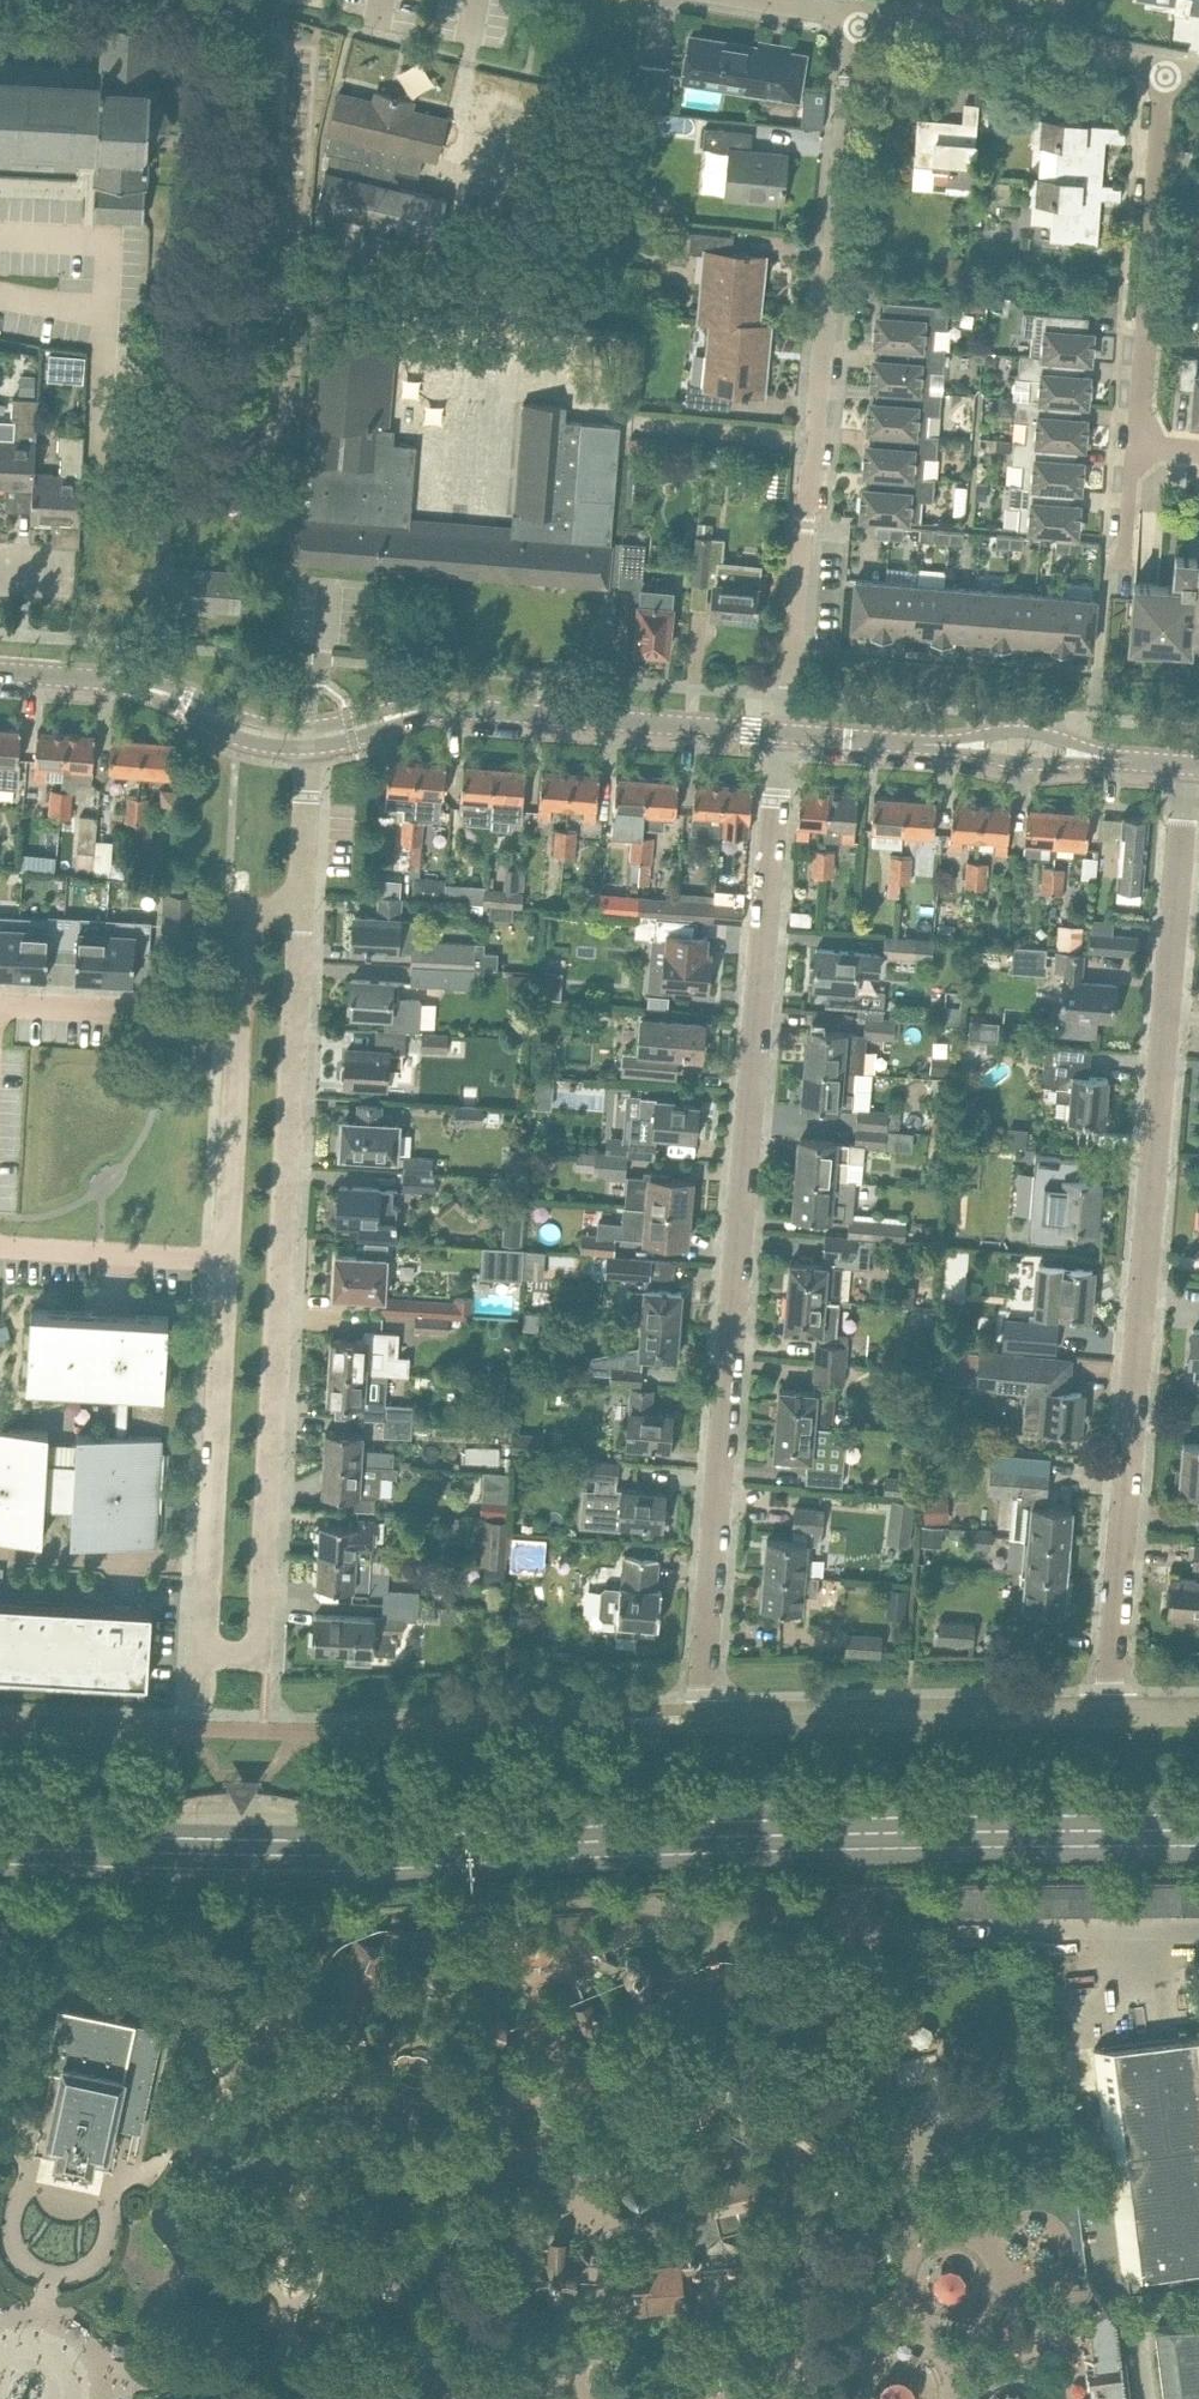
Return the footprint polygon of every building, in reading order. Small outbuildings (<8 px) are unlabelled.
[(1148,1),(1174,5),(1174,8),(1175,8),(1175,7),(1187,9),(1186,12),(1188,12),(1188,11),(1198,13),(1198,0),(1148,0),(1148,1)] [(12,162),(13,155),(55,157),(55,165),(86,166),(85,188),(95,188),(93,215),(144,217),(148,151),(157,151),(158,148),(148,148),(149,136),(153,136),(157,135),(161,133),(165,130),(167,126),(169,122),(170,118),(170,113),(168,109),(166,105),(163,102),(160,99),(156,97),(151,97),(152,86),(161,86),(161,83),(152,82),(155,22),(104,20),(101,67),(0,62),(0,162),(12,162)] [(689,37),(685,60),(683,77),(796,96),(803,55),(790,53),(791,47),(759,41),(758,48),(689,37)] [(637,100),(646,101),(645,109),(661,110),(662,103),(665,103),(669,67),(640,64),(637,100)] [(325,169),(316,207),(437,236),(446,198),(392,185),(401,149),(437,158),(446,118),(410,109),(413,100),(393,95),(377,91),(374,100),(339,92),(329,132),(332,133),(326,152),(330,153),(326,169),(325,169)] [(948,190),(972,191),(973,175),(977,125),(955,123),(955,120),(918,117),(914,164),(949,167),(948,190)] [(1037,120),(1035,144),(1058,146),(1055,180),(1100,184),(1100,183),(1103,125),(1037,120)] [(725,196),(758,199),(782,201),(787,153),(751,150),(752,131),(705,126),(703,145),(729,148),(725,196)] [(1032,179),(1031,202),(1034,202),(1032,221),(1052,223),(1051,239),(1073,240),(1097,242),(1101,197),(1120,199),(1121,185),(1100,184),(1055,180),(1032,179)] [(977,209),(983,209),(983,198),(972,198),(972,226),(982,225),(982,216),(977,216),(977,209)] [(703,318),(711,319),(758,323),(761,301),(755,300),(760,255),(733,252),(735,234),(691,230),(689,251),(705,252),(699,318),(703,318)] [(949,305),(884,300),(882,322),(876,322),(874,343),(945,349),(945,348),(934,347),(935,327),(947,328),(949,305)] [(1023,310),(1021,334),(1033,335),(1031,355),(1085,360),(1091,360),(1092,338),(1087,338),(1089,316),(1023,310)] [(770,324),(758,323),(711,319),(705,384),(688,382),(686,403),(729,407),(731,390),(758,393),(763,347),(768,348),(770,324)] [(279,532),(277,556),(376,564),(376,575),(405,578),(405,567),(416,567),(619,584),(622,541),(611,540),(621,423),(571,419),(565,419),(566,406),(523,402),(513,527),(410,519),(416,445),(390,443),(391,428),(399,325),(378,323),(378,328),(329,324),(321,422),(310,421),(306,461),(293,460),(289,509),(281,508),(279,532)] [(878,365),(873,364),(871,386),(877,387),(942,392),(942,391),(930,390),(932,370),(943,371),(945,349),(874,343),(874,344),(880,345),(878,365)] [(48,379),(84,380),(86,351),(49,350),(48,379)] [(1020,354),(1018,377),(1030,378),(1028,398),(1082,403),(1087,403),(1089,381),(1083,381),(1085,360),(1031,355),(1020,354)] [(1196,373),(1197,356),(1181,354),(1179,388),(1193,389),(1191,421),(1198,421),(1198,373),(1196,373)] [(19,394),(35,395),(36,375),(20,374),(19,394)] [(928,414),(940,415),(942,392),(877,387),(875,408),(869,407),(867,429),(873,430),(927,434),(928,414)] [(1082,403),(1028,398),(1016,397),(1015,420),(1026,421),(1025,441),(1078,446),(1084,446),(1086,424),(1080,424),(1082,403)] [(0,438),(0,486),(8,486),(8,479),(17,479),(16,509),(31,510),(33,474),(36,399),(12,398),(11,419),(13,419),(13,439),(0,438)] [(1000,398),(999,413),(1013,414),(1014,399),(1000,398)] [(864,472),(870,473),(923,477),(925,456),(936,457),(938,435),(927,434),(873,430),(871,451),(866,450),(864,472)] [(60,475),(33,474),(31,510),(31,521),(54,522),(55,515),(63,515),(62,545),(79,546),(82,469),(84,434),(58,433),(58,454),(61,454),(60,475)] [(997,439),(996,449),(1010,450),(1011,440),(997,439)] [(1078,446),(1025,441),(1013,440),(1011,463),(1023,464),(1021,484),(1075,488),(1080,489),(1082,467),(1076,467),(1078,446)] [(862,494),(860,516),(920,521),(922,499),(933,500),(935,478),(923,477),(870,473),(868,494),(862,494)] [(1075,488),(1021,484),(1010,483),(1008,506),(1019,507),(1018,528),(1077,533),(1079,510),(1073,510),(1075,488)] [(890,526),(877,525),(876,536),(889,537),(890,526)] [(904,527),(890,526),(889,537),(903,538),(904,527)] [(910,527),(910,534),(913,537),(919,538),(920,528),(910,527)] [(937,529),(936,541),(949,542),(950,530),(937,529)] [(950,530),(949,542),(963,543),(964,531),(950,530)] [(694,556),(692,580),(715,582),(712,612),(711,612),(711,613),(755,617),(755,616),(754,616),(755,603),(758,603),(758,599),(755,598),(757,586),(760,586),(762,564),(760,564),(723,560),(725,538),(712,536),(712,535),(696,534),(694,556)] [(996,546),(1009,547),(1010,535),(997,534),(996,546)] [(1024,536),(1010,535),(1009,547),(1023,548),(1024,536)] [(1055,550),(1069,551),(1070,540),(1056,539),(1055,550)] [(1084,541),(1070,540),(1069,551),(1083,552),(1084,541)] [(622,541),(619,584),(634,585),(632,604),(630,624),(637,631),(636,647),(667,650),(669,626),(672,589),(652,587),(652,580),(642,579),(645,543),(622,541)] [(1127,649),(1155,651),(1155,656),(1150,655),(1150,657),(1194,660),(1194,659),(1190,658),(1191,639),(1198,639),(1198,560),(1196,559),(1197,556),(1189,555),(1176,554),(1175,554),(1174,575),(1175,575),(1174,585),(1165,584),(1158,583),(1157,583),(1135,582),(1134,581),(1133,598),(1132,603),(1142,604),(1141,616),(1131,615),(1129,647),(1127,647),(1127,649)] [(175,567),(174,580),(172,604),(198,606),(198,610),(212,611),(212,607),(239,609),(242,572),(175,567)] [(870,634),(882,635),(886,581),(855,578),(852,626),(871,628),(870,634)] [(708,581),(692,580),(690,604),(698,605),(706,606),(708,581)] [(886,581),(882,635),(893,635),(893,630),(912,631),(916,583),(886,581)] [(916,583),(912,631),(931,633),(930,638),(941,639),(946,586),(916,583)] [(976,588),(946,586),(941,639),(953,640),(953,634),(972,636),(972,635),(976,588)] [(976,588),(972,635),(990,637),(990,643),(1001,644),(1006,590),(976,588)] [(1006,590),(1001,644),(1012,645),(1013,639),(1032,641),(1035,593),(1006,590)] [(1035,593),(1032,641),(1050,642),(1050,648),(1061,649),(1066,595),(1035,593)] [(1092,646),(1096,598),(1066,595),(1061,649),(1072,650),(1073,644),(1092,646)] [(0,727),(0,784),(16,785),(21,729),(0,727)] [(66,733),(38,730),(34,776),(63,778),(66,733)] [(95,735),(66,733),(63,778),(62,790),(53,789),(52,802),(72,803),(73,791),(79,791),(80,780),(91,781),(95,735)] [(143,739),(112,736),(109,770),(140,772),(143,739)] [(174,741),(143,739),(140,772),(171,775),(174,741)] [(415,793),(418,760),(389,758),(385,804),(404,806),(403,817),(413,818),(415,793)] [(446,762),(418,760),(415,793),(432,794),(431,808),(443,809),(446,762)] [(460,798),(459,818),(465,819),(465,821),(480,822),(490,823),(491,814),(492,800),(494,766),(463,763),(461,787),(460,798)] [(490,824),(490,827),(512,829),(513,815),(522,816),(523,803),(524,792),(526,768),(494,766),(492,800),(491,814),(490,823),(490,824)] [(571,772),(542,770),(538,817),(549,818),(550,804),(568,806),(571,772)] [(599,774),(571,772),(568,806),(584,807),(583,821),(596,822),(599,774)] [(647,778),(616,776),(614,810),(613,833),(643,835),(644,827),(647,778)] [(678,780),(647,778),(644,827),(664,828),(664,819),(675,819),(678,780)] [(724,784),(695,781),(691,829),(720,831),(724,784)] [(752,786),(724,784),(720,831),(748,833),(749,820),(750,820),(752,786)] [(829,792),(800,790),(796,836),(807,837),(808,825),(826,826),(825,838),(829,792)] [(858,794),(829,792),(825,838),(842,839),(842,840),(854,841),(858,794)] [(127,795),(126,808),(148,809),(149,796),(127,795)] [(905,798),(874,795),(872,829),(903,832),(905,798)] [(936,800),(905,798),(903,832),(934,834),(936,800)] [(982,804),(953,801),(950,849),(962,850),(963,836),(979,837),(982,804)] [(71,816),(72,803),(49,802),(48,815),(71,816)] [(1010,806),(982,804),(979,837),(997,839),(996,853),(1007,853),(1010,806)] [(1058,809),(1027,807),(1024,841),(1056,843),(1058,809)] [(147,822),(148,809),(126,808),(126,821),(147,822)] [(1089,812),(1058,809),(1056,843),(1075,845),(1075,850),(1086,851),(1089,812)] [(1149,817),(1122,814),(1116,886),(1143,888),(1149,817)] [(97,815),(80,815),(78,867),(95,868),(97,815)] [(411,843),(409,876),(411,843),(422,844),(423,831),(402,829),(403,817),(401,843),(411,843)] [(403,817),(402,829),(423,831),(424,819),(413,818),(403,817)] [(566,829),(555,829),(554,855),(564,855),(566,829)] [(577,830),(566,829),(564,855),(575,856),(577,830)] [(643,836),(632,835),(631,848),(652,849),(651,862),(641,862),(640,883),(650,884),(653,836),(643,835),(643,836)] [(652,849),(631,848),(630,861),(641,862),(651,862),(652,849)] [(814,850),(813,862),(834,864),(835,851),(814,850)] [(890,855),(888,881),(899,882),(901,856),(890,855)] [(911,857),(901,856),(899,882),(910,882),(911,857)] [(965,887),(976,887),(978,861),(967,861),(965,887)] [(988,862),(978,861),(976,887),(987,888),(988,862)] [(834,864),(813,862),(812,875),(833,876),(834,864)] [(1043,867),(1042,879),(1062,881),(1061,894),(1063,894),(1064,868),(1053,868),(1043,867)] [(413,876),(412,894),(430,896),(444,897),(446,878),(419,876),(413,876)] [(1062,881),(1042,879),(1041,892),(1051,893),(1061,894),(1062,881)] [(485,887),(484,903),(521,906),(523,890),(485,887)] [(744,891),(715,889),(715,894),(713,921),(741,923),(744,891)] [(165,890),(162,934),(194,936),(197,892),(165,890)] [(678,898),(677,898),(676,918),(688,919),(713,921),(715,894),(678,891),(678,898)] [(399,896),(380,895),(379,917),(355,915),(353,950),(396,953),(396,950),(413,951),(415,951),(416,938),(417,919),(398,918),(399,896)] [(677,898),(639,896),(637,915),(676,918),(677,898)] [(790,922),(810,924),(811,911),(791,909),(790,922)] [(21,915),(0,914),(0,977),(18,978),(21,915)] [(48,916),(21,915),(18,978),(36,979),(37,975),(47,975),(48,946),(63,947),(64,915),(49,914),(48,916)] [(80,930),(80,916),(64,915),(63,947),(77,948),(75,977),(85,977),(85,982),(104,983),(107,932),(80,930)] [(108,917),(107,932),(104,983),(123,984),(123,979),(133,980),(135,951),(150,952),(152,919),(108,917)] [(1092,920),(1091,932),(1089,950),(1137,953),(1138,936),(1113,934),(1114,921),(1092,920)] [(672,985),(707,988),(710,952),(677,950),(679,933),(633,930),(632,946),(653,949),(650,990),(672,991),(672,985)] [(916,937),(900,936),(885,935),(884,956),(932,959),(933,939),(916,937)] [(485,943),(416,938),(415,951),(413,951),(412,964),(420,965),(498,968),(499,951),(485,951),(485,943)] [(1010,971),(1045,973),(1047,947),(1022,946),(1011,945),(1010,971)] [(858,952),(816,948),(815,965),(810,965),(808,980),(813,980),(813,984),(831,986),(830,1002),(825,1002),(825,1004),(885,1009),(885,1006),(854,1004),(857,968),(878,970),(879,954),(858,953),(858,952)] [(1064,969),(1060,1013),(1059,1031),(1095,1034),(1096,1016),(1113,1017),(1116,984),(1081,981),(1083,954),(1057,952),(1056,968),(1064,969)] [(485,968),(420,965),(412,965),(411,983),(445,985),(445,988),(455,989),(455,985),(484,987),(485,968)] [(543,969),(541,996),(561,997),(563,970),(543,969)] [(386,1026),(410,1027),(418,1028),(419,999),(397,998),(398,981),(351,978),(349,1012),(387,1014),(386,1026)] [(946,1004),(944,1021),(961,1022),(962,1006),(946,1004)] [(623,1050),(621,1071),(675,1076),(677,1053),(701,1055),(704,1022),(640,1016),(637,1052),(623,1050)] [(896,1019),(866,1017),(865,1033),(845,1031),(809,1028),(806,1066),(863,1071),(866,1037),(894,1039),(896,1019)] [(971,1021),(969,1039),(980,1040),(981,1022),(971,1021)] [(345,1081),(369,1082),(386,1083),(387,1066),(401,1066),(403,1034),(378,1033),(377,1049),(347,1048),(345,1081)] [(448,1034),(422,1033),(422,1050),(447,1050),(448,1034)] [(1091,1048),(1045,1044),(1042,1084),(1056,1085),(1055,1100),(1069,1101),(1068,1119),(1104,1122),(1108,1077),(1089,1075),(1091,1048)] [(853,1108),(856,1071),(806,1066),(803,1105),(853,1108)] [(674,1098),(656,1097),(656,1099),(640,1098),(637,1137),(608,1135),(606,1151),(651,1155),(653,1133),(694,1136),(697,1103),(673,1101),(674,1098)] [(341,1153),(365,1154),(400,1156),(401,1120),(392,1120),(392,1113),(379,1113),(379,1105),(360,1104),(359,1121),(343,1120),(341,1153)] [(482,1106),(459,1104),(458,1122),(481,1123),(482,1106)] [(901,1112),(858,1108),(857,1126),(899,1129),(901,1112)] [(899,1129),(857,1126),(855,1143),(836,1141),(800,1138),(797,1176),(855,1181),(862,1181),(865,1145),(898,1148),(899,1129)] [(625,1154),(594,1152),(594,1153),(587,1152),(585,1170),(593,1171),(592,1172),(623,1175),(625,1154)] [(1080,1157),(1035,1153),(1028,1241),(1067,1244),(1069,1226),(1096,1229),(1098,1211),(1103,1211),(1104,1197),(1099,1197),(1100,1179),(1072,1176),(1073,1158),(1080,1159),(1080,1157)] [(433,1157),(404,1156),(403,1171),(432,1172),(433,1157)] [(655,1171),(644,1170),(644,1176),(629,1174),(626,1205),(688,1211),(691,1180),(671,1178),(671,1174),(655,1172),(655,1171)] [(432,1172),(403,1171),(403,1189),(437,1191),(438,1173),(432,1172)] [(853,1213),(855,1181),(797,1176),(794,1214),(829,1217),(849,1219),(847,1236),(869,1238),(877,1239),(904,1241),(906,1217),(853,1213)] [(358,1237),(369,1238),(387,1239),(397,1240),(399,1202),(394,1202),(395,1188),(340,1185),(338,1219),(359,1220),(358,1237)] [(688,1211),(626,1205),(626,1206),(646,1208),(645,1224),(615,1222),(613,1234),(582,1232),(580,1252),(614,1255),(616,1236),(647,1239),(647,1243),(665,1245),(665,1240),(686,1242),(688,1211)] [(522,1244),(523,1208),(507,1208),(505,1243),(522,1244)] [(790,1261),(787,1295),(840,1299),(843,1266),(868,1268),(870,1249),(876,1250),(877,1239),(825,1234),(824,1253),(826,1254),(825,1264),(790,1261)] [(368,1256),(336,1254),(334,1294),(383,1296),(384,1296),(387,1248),(369,1247),(368,1256)] [(504,1247),(502,1276),(522,1277),(524,1248),(504,1247)] [(648,1282),(650,1258),(604,1255),(602,1279),(648,1282)] [(1042,1264),(1039,1295),(1037,1322),(1006,1319),(1004,1345),(1055,1349),(1057,1324),(1056,1324),(1057,1313),(1072,1314),(1072,1319),(1084,1320),(1085,1315),(1088,1316),(1092,1268),(1042,1264)] [(682,1290),(630,1286),(627,1319),(642,1320),(642,1321),(679,1324),(682,1290)] [(837,1333),(840,1299),(830,1299),(787,1295),(784,1328),(820,1331),(819,1342),(816,1342),(815,1361),(845,1364),(848,1334),(837,1333)] [(456,1301),(384,1296),(383,1296),(382,1312),(471,1316),(472,1297),(456,1296),(456,1301)] [(169,1316),(31,1308),(29,1344),(32,1344),(32,1351),(29,1351),(27,1387),(59,1389),(60,1385),(85,1386),(85,1379),(116,1381),(116,1388),(118,1388),(115,1438),(126,1438),(129,1389),(131,1389),(131,1393),(164,1395),(166,1359),(163,1359),(163,1352),(166,1352),(169,1316)] [(471,1316),(415,1314),(414,1330),(448,1332),(449,1315),(471,1317),(471,1316)] [(679,1324),(642,1321),(640,1345),(591,1355),(590,1371),(611,1373),(610,1382),(639,1384),(642,1355),(676,1358),(679,1324)] [(1192,1328),(1190,1362),(1195,1363),(1194,1370),(1198,1370),(1198,1328),(1192,1328)] [(331,1337),(329,1369),(366,1371),(410,1374),(411,1361),(397,1360),(397,1362),(382,1361),(383,1332),(365,1331),(365,1339),(331,1337)] [(1069,1360),(979,1353),(976,1387),(1026,1391),(1023,1425),(1042,1426),(1042,1427),(1046,1427),(1046,1432),(1060,1433),(1060,1428),(1078,1430),(1081,1391),(1061,1389),(1062,1377),(1068,1378),(1069,1360)] [(845,1364),(815,1361),(813,1379),(844,1381),(844,1378),(853,1379),(854,1364),(845,1364)] [(329,1369),(328,1401),(364,1403),(366,1371),(329,1369)] [(650,1411),(653,1390),(631,1388),(628,1424),(620,1424),(619,1441),(626,1442),(626,1443),(668,1447),(672,1413),(650,1411)] [(835,1393),(779,1388),(777,1422),(833,1426),(835,1393)] [(385,1403),(384,1418),(412,1420),(413,1405),(385,1403)] [(497,1410),(497,1424),(511,1424),(511,1411),(497,1410)] [(412,1420),(384,1418),(383,1435),(411,1436),(412,1420)] [(832,1428),(833,1426),(777,1422),(774,1455),(811,1458),(810,1471),(806,1471),(805,1481),(843,1484),(844,1472),(824,1470),(824,1460),(826,1460),(828,1445),(833,1446),(834,1428),(832,1428)] [(0,1427),(0,1532),(3,1532),(3,1536),(42,1538),(47,1461),(48,1431),(9,1429),(9,1432),(3,1432),(3,1428),(0,1427)] [(326,1429),(324,1461),(360,1463),(362,1431),(326,1429)] [(110,1435),(77,1433),(75,1463),(47,1461),(44,1507),(73,1509),(71,1540),(110,1542),(110,1538),(117,1539),(116,1542),(156,1545),(158,1509),(161,1509),(165,1450),(161,1450),(162,1437),(129,1435),(129,1438),(110,1439),(110,1435)] [(1183,1442),(1181,1470),(1175,1469),(1174,1491),(1197,1493),(1197,1496),(1198,1496),(1198,1443),(1183,1442)] [(587,1478),(617,1480),(618,1460),(588,1458),(587,1478)] [(360,1463),(324,1461),(322,1493),(359,1495),(359,1494),(381,1495),(382,1475),(390,1476),(391,1465),(375,1464),(360,1463)] [(1020,1469),(1019,1490),(1014,1489),(1010,1537),(1069,1542),(1072,1508),(1046,1505),(1050,1472),(1020,1469)] [(618,1522),(639,1524),(663,1526),(665,1492),(605,1487),(604,1502),(619,1503),(618,1522)] [(482,1496),(481,1516),(507,1517),(509,1498),(482,1496)] [(767,1538),(764,1571),(809,1574),(812,1527),(822,1528),(824,1508),(794,1506),(792,1540),(767,1538)] [(383,1521),(373,1520),(374,1517),(357,1516),(356,1523),(341,1522),(341,1521),(337,1521),(337,1522),(321,1521),(319,1553),(386,1556),(387,1546),(372,1545),(372,1541),(382,1541),(383,1521)] [(485,1517),(482,1562),(487,1562),(504,1563),(505,1545),(507,1519),(485,1517)] [(991,1531),(970,1529),(969,1546),(990,1548),(991,1536),(990,1535),(991,1531)] [(512,1534),(509,1568),(544,1571),(546,1537),(512,1534)] [(1010,1537),(1007,1569),(1066,1574),(1069,1542),(1010,1537)] [(386,1556),(319,1553),(317,1585),(353,1587),(353,1591),(369,1592),(370,1588),(383,1588),(382,1603),(418,1605),(418,1588),(388,1586),(388,1570),(420,1572),(421,1559),(386,1556)] [(623,1585),(620,1585),(605,1584),(600,1590),(598,1614),(602,1618),(617,1620),(615,1633),(637,1635),(638,1622),(658,1624),(662,1589),(655,1588),(657,1557),(625,1554),(623,1585)] [(1066,1574),(1007,1569),(1007,1570),(1021,1571),(1020,1582),(1025,1583),(1024,1612),(1044,1613),(1044,1605),(1063,1607),(1066,1574)] [(809,1574),(764,1571),(762,1605),(780,1606),(779,1614),(800,1616),(800,1610),(815,1612),(818,1576),(809,1575),(809,1574)] [(1198,1579),(1172,1577),(1169,1610),(1175,1611),(1175,1620),(1194,1621),(1195,1613),(1198,1613),(1198,1578),(1198,1579)] [(888,1586),(886,1614),(904,1616),(907,1587),(888,1586)] [(0,1598),(0,1671),(148,1679),(152,1607),(0,1598)] [(382,1617),(316,1613),(314,1649),(345,1650),(345,1661),(367,1662),(367,1651),(375,1652),(376,1632),(406,1633),(407,1618),(416,1619),(418,1605),(382,1603),(382,1617)] [(973,1642),(974,1622),(940,1620),(938,1640),(973,1642)] [(880,1655),(881,1634),(847,1631),(845,1652),(880,1655)] [(944,1885),(944,1913),(1198,1912),(1198,1884),(944,1885)] [(321,1918),(321,1904),(321,1902),(294,1902),(294,1905),(294,1918),(321,1918)] [(523,1961),(532,1963),(539,1963),(545,1960),(551,1955),(553,1952),(554,1947),(554,1942),(554,1939),(553,1934),(551,1931),(549,1929),(547,1927),(544,1926),(541,1924),(539,1923),(535,1923),(535,1921),(534,1920),(533,1919),(532,1920),(531,1920),(531,1921),(531,1924),(529,1924),(526,1925),(524,1926),(522,1927),(520,1929),(519,1931),(517,1933),(515,1937),(515,1939),(514,1941),(514,1946),(516,1953),(523,1961)] [(383,1948),(356,1937),(335,1987),(349,1993),(358,1996),(369,2001),(376,1982),(382,1983),(386,1981),(390,1978),(392,1975),(394,1972),(395,1967),(394,1962),(392,1959),(390,1957),(387,1955),(389,1950),(383,1948)] [(632,1986),(636,1988),(638,1990),(640,1992),(643,1993),(646,1992),(649,1991),(651,1988),(652,1985),(652,1982),(654,1977),(655,1974),(655,1969),(653,1964),(651,1961),(648,1959),(645,1957),(641,1955),(638,1952),(634,1950),(629,1952),(626,1956),(625,1960),(626,1963),(624,1969),(624,1974),(626,1979),(628,1983),(632,1986)] [(732,1969),(714,1989),(731,2005),(749,1984),(732,1969)] [(335,2032),(340,2043),(352,2039),(361,2035),(356,2022),(355,2009),(358,1996),(349,1993),(335,1987),(333,2002),(332,2018),(335,2032)] [(583,2005),(575,2007),(584,2033),(592,2030),(601,2027),(592,2001),(583,2005)] [(465,2003),(459,2027),(481,2033),(492,2035),(498,2037),(504,2014),(497,2012),(487,2009),(465,2003)] [(50,2129),(48,2140),(61,2143),(59,2154),(58,2160),(60,2160),(67,2161),(74,2163),(91,2166),(93,2166),(96,2153),(97,2150),(111,2152),(113,2141),(116,2124),(128,2067),(128,2065),(133,2044),(135,2030),(137,2022),(107,2015),(98,2013),(91,2011),(78,2008),(61,2004),(58,2019),(48,2066),(54,2068),(58,2069),(64,2070),(50,2129)] [(910,2028),(911,2035),(916,2040),(923,2042),(930,2040),(934,2034),(934,2025),(928,2019),(919,2018),(913,2022),(910,2028)] [(164,2027),(137,2022),(135,2030),(133,2044),(128,2065),(128,2067),(116,2124),(135,2129),(138,2129),(141,2130),(142,2130),(162,2035),(164,2027)] [(1108,2152),(1198,2141),(1198,2035),(1114,2046),(1094,2048),(1108,2152)] [(1108,2152),(1116,2213),(1123,2212),(1131,2274),(1198,2265),(1198,2141),(1108,2152)] [(658,2188),(658,2186),(657,2178),(653,2172),(648,2168),(640,2165),(633,2165),(624,2169),(618,2176),(616,2185),(617,2193),(622,2201),(629,2206),(636,2207),(644,2206),(651,2202),(656,2194),(658,2188)] [(1089,2273),(1074,2166),(1033,2186),(1010,2190),(1014,2198),(1018,2206),(1032,2202),(1045,2203),(1055,2209),(1064,2217),(1069,2226),(1073,2238),(1072,2251),(1068,2263),(1089,2273)] [(734,2180),(706,2188),(714,2215),(735,2209),(755,2203),(765,2201),(762,2187),(758,2174),(734,2180)] [(702,2248),(721,2232),(714,2215),(706,2188),(696,2190),(684,2194),(698,2244),(700,2245),(702,2248)] [(566,2273),(566,2264),(565,2229),(555,2229),(546,2229),(546,2244),(546,2267),(546,2273),(538,2273),(538,2279),(538,2287),(546,2287),(546,2296),(556,2296),(566,2296),(566,2286),(574,2286),(574,2273),(566,2273)] [(612,2256),(618,2254),(620,2249),(618,2244),(613,2241),(608,2243),(605,2248),(607,2254),(612,2256)] [(583,2257),(588,2255),(591,2250),(589,2244),(584,2242),(578,2244),(576,2249),(578,2255),(583,2257)] [(632,2262),(634,2290),(635,2306),(635,2309),(686,2304),(689,2303),(691,2301),(694,2297),(695,2294),(695,2290),(695,2287),(694,2284),(692,2281),(690,2279),(687,2278),(684,2277),(683,2266),(696,2265),(696,2262),(699,2261),(701,2259),(703,2256),(703,2252),(703,2250),(702,2248),(700,2245),(698,2244),(694,2244),(691,2245),(689,2246),(687,2248),(686,2251),(685,2255),(682,2255),(682,2257),(682,2259),(632,2262)] [(387,2264),(384,2262),(380,2265),(376,2267),(378,2270),(376,2273),(376,2276),(376,2280),(378,2283),(375,2285),(382,2293),(385,2290),(388,2292),(391,2293),(394,2293),(396,2292),(398,2294),(402,2291),(406,2287),(404,2285),(405,2283),(406,2279),(405,2276),(405,2274),(407,2271),(401,2263),(398,2265),(396,2264),(394,2263),(390,2263),(387,2264)] [(937,2269),(937,2293),(960,2293),(960,2269),(937,2269)] [(986,2306),(978,2300),(972,2306),(979,2313),(986,2306)] [(1115,2317),(1104,2301),(1069,2324),(1080,2345),(1082,2358),(1093,2356),(1095,2366),(1085,2367),(1087,2383),(1091,2383),(1093,2398),(1126,2398),(1115,2317)] [(1154,2325),(1163,2398),(1198,2398),(1198,2319),(1154,2325)] [(132,2350),(114,2345),(111,2355),(129,2360),(132,2350)] [(920,2352),(912,2348),(908,2356),(916,2360),(917,2359),(920,2352)] [(1002,2388),(995,2398),(1020,2398),(1002,2388)]
